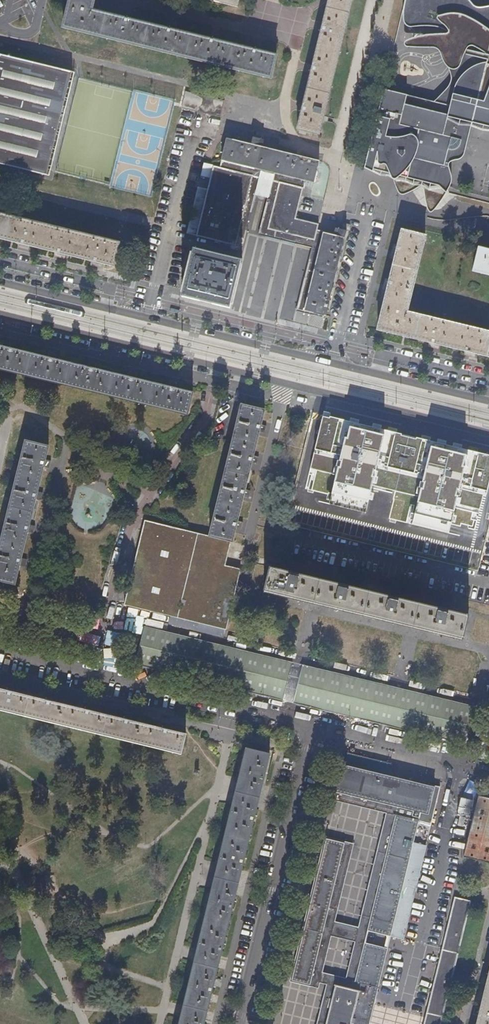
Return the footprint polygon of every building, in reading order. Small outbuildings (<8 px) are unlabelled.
[(175,30),(162,27),(133,20),(120,16),(92,9),(94,0),(69,0),(62,27),(271,78),(276,55),(260,51),(247,47),(214,39),(200,36),(175,30)] [(352,0),(329,0),(323,23),(321,32),(313,64),(311,72),(304,103),(302,111),(297,129),(319,134),(352,0)] [(480,7),(469,3),(468,0),(405,0),(405,2),(403,17),(405,25),(409,26),(424,26),(436,27),(445,30),(448,32),(444,33),(431,35),(418,37),(406,41),(405,44),(406,46),(414,47),(434,48),(439,51),(442,58),(445,64),(451,70),(452,79),(446,90),(435,101),(384,89),(366,168),(379,175),(390,176),(393,179),(396,186),(400,194),(403,194),(411,191),(420,186),(424,189),(424,194),(426,203),(429,212),(432,212),(436,207),(447,191),(452,180),(451,171),(449,164),(449,161),(452,159),(459,159),(463,156),(465,150),(472,125),(484,131),(488,130),(488,6),(480,7)] [(133,20),(134,15),(121,11),(120,16),(133,20)] [(175,30),(177,25),(163,22),(162,27),(175,30)] [(214,39),(215,34),(201,31),(200,36),(214,39)] [(260,51),(261,46),(248,43),(247,47),(260,51)] [(71,71),(0,54),(0,164),(45,175),(71,71)] [(220,118),(225,101),(185,92),(181,108),(220,118)] [(317,232),(319,224),(296,218),(304,182),(306,182),(307,180),(315,182),(320,162),(254,145),(227,138),(222,158),(219,168),(204,164),(187,233),(216,240),(216,241),(231,245),(237,246),(240,233),(251,187),(258,189),(269,192),(275,193),(267,230),(315,241),(317,232)] [(246,238),(254,208),(254,203),(258,189),(251,187),(240,233),(237,246),(231,245),(232,247),(234,248),(237,249),(239,249),(242,248),(244,247),(245,245),(246,238)] [(267,230),(275,193),(269,192),(258,234),(312,247),(296,311),(302,313),(322,233),(317,232),(315,241),(267,230)] [(0,214),(0,238),(19,243),(30,246),(54,252),(67,255),(89,260),(103,264),(113,266),(118,243),(0,214)] [(425,236),(401,231),(398,246),(394,259),(389,280),(386,294),(377,330),(428,342),(441,345),(464,351),(477,354),(488,357),(488,332),(406,312),(425,236)] [(325,316),(344,239),(322,233),(302,313),(324,317),(324,316),(325,316)] [(394,259),(398,246),(392,245),(389,258),(394,259)] [(479,248),(473,271),(488,275),(488,250),(479,248)] [(230,309),(242,260),(194,249),(182,297),(230,309)] [(66,260),(67,255),(54,252),(53,257),(66,260)] [(386,294),(389,280),(384,279),(380,293),(386,294)] [(153,383),(135,378),(128,377),(107,372),(94,369),(87,367),(73,363),(56,360),(48,358),(17,350),(9,348),(0,346),(0,370),(146,405),(187,416),(192,393),(175,389),(168,387),(153,383)] [(253,456),(259,432),(261,425),(264,410),(242,404),(210,538),(231,543),(233,543),(236,529),(238,521),(244,497),(245,489),(252,463),(253,456)] [(224,433),(229,411),(222,410),(216,431),(224,433)] [(303,449),(285,525),(477,571),(488,521),(488,494),(423,478),(424,474),(427,474),(428,469),(430,461),(396,453),(400,435),(394,433),(392,442),(381,440),(377,456),(361,452),(367,425),(333,417),(313,412),(305,445),(328,451),(327,455),(303,449)] [(430,461),(428,469),(431,470),(439,438),(334,412),(333,417),(367,425),(361,452),(377,456),(381,440),(392,442),(394,433),(400,435),(396,453),(430,461)] [(43,466),(45,459),(48,447),(25,441),(0,544),(0,581),(15,584),(19,565),(21,557),(28,532),(29,524),(35,498),(37,491),(43,466)] [(226,629),(240,570),(225,567),(231,543),(210,538),(144,522),(124,604),(200,623),(226,629)] [(468,615),(269,568),(264,591),(462,638),(468,615)] [(260,587),(262,579),(255,577),(253,585),(260,587)] [(167,623),(180,627),(182,621),(169,617),(167,623)] [(224,637),(226,629),(200,623),(198,631),(224,637)] [(293,663),(143,627),(134,664),(284,700),(293,663)] [(361,681),(302,667),(294,702),(463,741),(471,706),(361,681)] [(167,729),(160,728),(130,720),(123,719),(90,711),(85,710),(82,709),(51,701),(44,700),(13,692),(5,690),(0,689),(0,710),(180,753),(185,734),(167,729)] [(270,754),(247,748),(180,1023),(204,1023),(270,754)] [(392,766),(347,754),(345,763),(372,770),(390,774),(392,766)] [(372,770),(345,763),(344,765),(372,771),(372,770)] [(390,774),(372,770),(372,771),(344,765),(338,791),(395,805),(350,984),(335,980),(324,1023),(370,1023),(392,936),(402,938),(425,846),(413,843),(420,813),(426,814),(433,785),(390,774)] [(479,795),(465,856),(488,862),(488,797),(479,795)] [(315,978),(347,843),(325,838),(291,981),(313,986),(315,978)] [(458,953),(471,902),(454,898),(441,950),(458,953)] [(455,965),(458,953),(441,950),(439,961),(455,965)] [(455,965),(439,961),(423,1023),(441,1023),(455,965)] [(488,976),(480,1006),(478,1015),(476,1023),(488,1023),(488,970),(488,976)]
